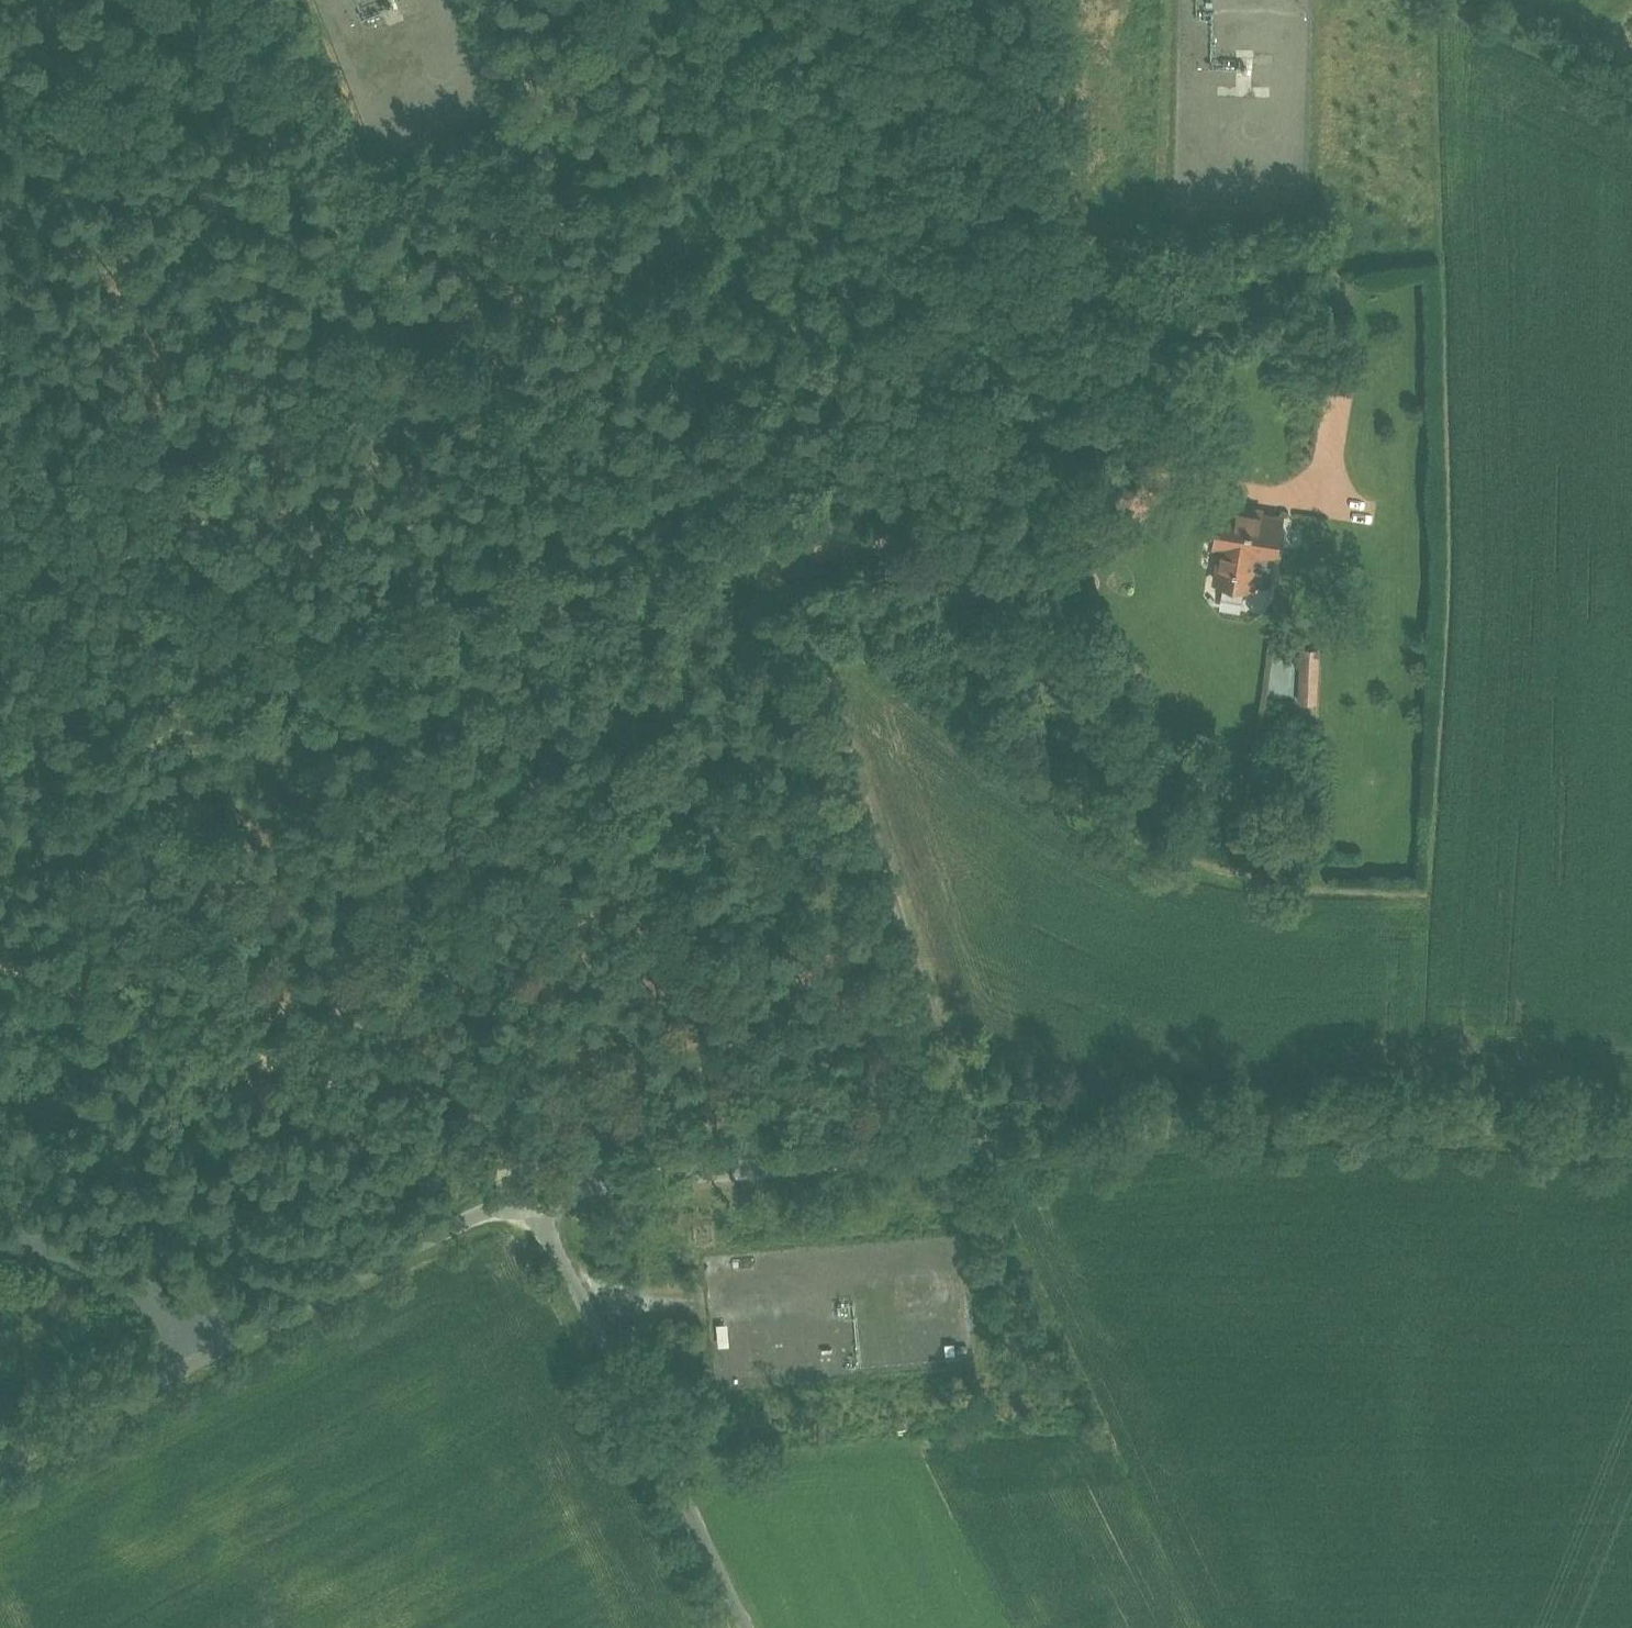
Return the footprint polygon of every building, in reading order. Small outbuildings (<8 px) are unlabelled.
[(1224,525),(1217,586),(1256,591),(1261,555),(1279,558),(1282,532),(1224,525)] [(1321,651),(1302,650),(1299,704),(1319,705),(1321,651)] [(720,1345),(729,1344),(728,1324),(718,1325),(720,1345)]
